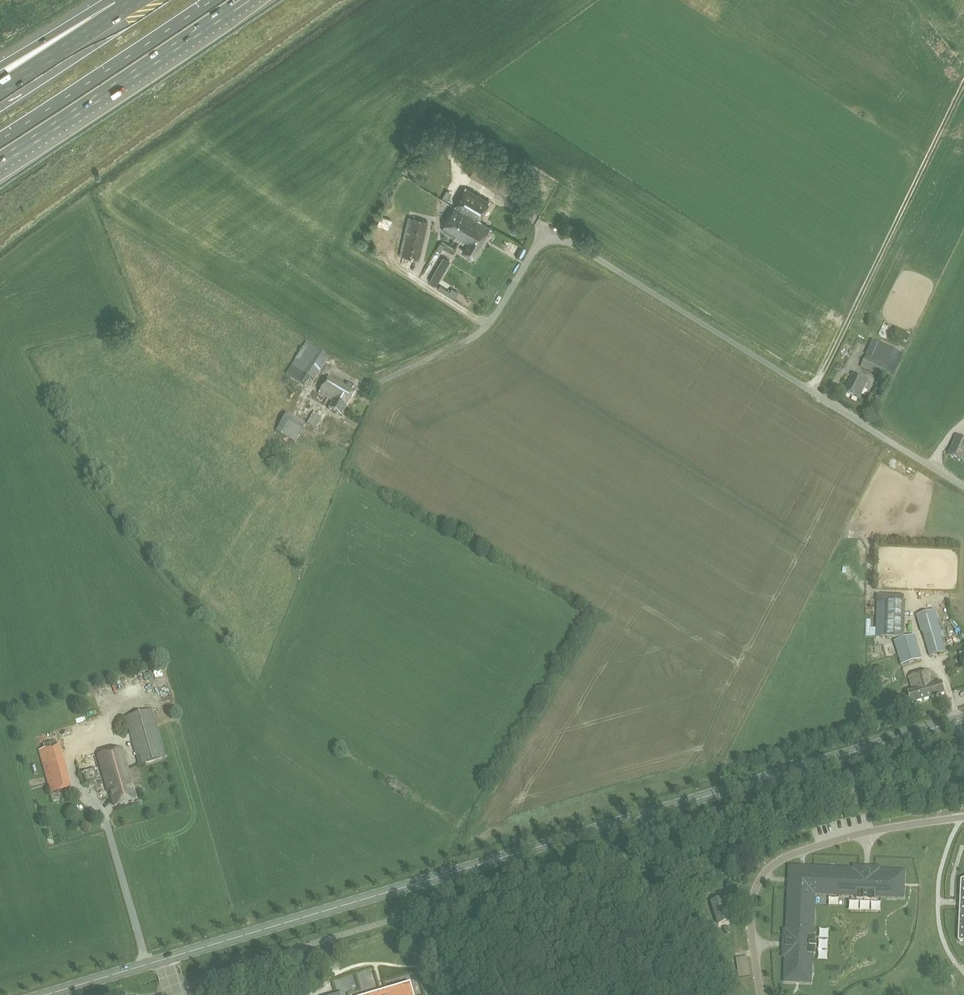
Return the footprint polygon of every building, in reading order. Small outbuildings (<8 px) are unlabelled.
[(506,199),(518,180),(479,157),(468,176),(506,199)] [(455,207),(455,208),(478,221),(489,201),(466,188),(455,207)] [(478,221),(455,208),(442,230),(466,245),(462,252),(472,257),(489,228),(478,221)] [(419,260),(428,222),(409,218),(401,256),(419,260)] [(510,251),(515,254),(519,248),(513,245),(510,251)] [(451,262),(442,257),(428,281),(437,286),(451,262)] [(905,332),(901,340),(906,342),(910,335),(905,332)] [(310,379),(313,381),(329,357),(306,343),(285,374),(305,387),(310,379)] [(879,362),(889,366),(896,351),(886,347),(879,362)] [(883,378),(889,366),(879,362),(870,357),(867,356),(861,368),(883,378)] [(859,400),(868,382),(852,375),(844,393),(859,400)] [(353,386),(348,383),(346,386),(329,376),(319,394),(333,401),(329,409),(341,416),(355,391),(352,389),(353,386)] [(880,397),(884,389),(876,386),(872,394),(880,397)] [(321,405),(311,400),(307,408),(314,413),(302,434),(311,439),(326,414),(319,409),(321,405)] [(287,414),(277,430),(278,431),(292,439),(295,441),(305,425),(287,414)] [(963,462),(963,440),(957,437),(948,456),(963,463),(963,462)] [(877,602),(876,637),(904,638),(906,603),(877,602)] [(929,657),(945,652),(940,633),(941,633),(935,610),(916,616),(921,633),(922,633),(929,657)] [(901,665),(922,659),(915,636),(894,642),(901,665)] [(147,672),(151,687),(158,685),(155,671),(147,672)] [(909,677),(913,691),(908,693),(911,704),(945,694),(941,683),(936,685),(934,676),(932,677),(930,671),(909,677)] [(877,673),(868,673),(868,686),(876,686),(877,673)] [(152,709),(124,717),(139,766),(166,758),(152,709)] [(72,732),(88,728),(86,721),(70,724),(72,732)] [(60,745),(38,751),(50,794),(71,788),(60,745)] [(134,799),(136,797),(135,793),(132,792),(130,786),(132,785),(122,749),(98,756),(108,792),(110,792),(114,807),(135,801),(134,799)] [(75,760),(83,785),(102,780),(94,755),(75,760)] [(880,848),(879,835),(865,836),(865,848),(880,848)] [(885,837),(886,853),(891,853),(891,846),(899,846),(898,836),(885,837)] [(858,868),(858,870),(852,870),(853,869),(852,869),(852,870),(847,869),(846,869),(846,868),(836,868),(835,868),(834,869),(829,869),(829,868),(829,869),(824,868),(823,868),(823,867),(822,867),(811,867),(811,876),(804,876),(804,878),(800,878),(799,888),(788,888),(787,900),(788,900),(788,901),(788,906),(787,906),(788,907),(788,912),(787,912),(787,913),(786,923),(787,923),(787,924),(787,927),(787,929),(786,929),(786,930),(787,930),(787,932),(787,935),(785,935),(784,935),(784,941),(784,942),(785,942),(787,942),(787,946),(785,946),(784,946),(784,947),(784,952),(784,953),(786,953),(786,956),(786,958),(785,958),(785,959),(786,959),(786,964),(785,964),(785,965),(785,970),(784,975),(785,975),(785,976),(785,981),(784,981),(784,982),(811,983),(812,983),(812,978),(812,977),(811,977),(811,971),(812,971),(811,971),(811,965),(812,965),(813,954),(815,954),(815,949),(816,949),(816,946),(817,946),(817,944),(816,944),(816,941),(816,936),(813,936),(814,925),(813,925),(813,924),(813,919),(814,919),(813,919),(813,916),(814,913),(814,912),(814,911),(815,907),(814,907),(814,905),(814,902),(815,901),(815,895),(815,894),(817,895),(821,895),(822,895),(822,894),(826,894),(826,895),(827,895),(828,895),(829,895),(829,894),(832,894),(832,895),(833,895),(834,895),(834,894),(835,894),(835,895),(840,895),(842,895),(844,895),(845,895),(846,896),(852,896),(852,895),(857,895),(856,899),(865,899),(865,900),(867,900),(867,899),(874,899),(875,896),(879,896),(879,897),(880,897),(881,897),(884,897),(885,897),(886,897),(887,897),(889,897),(891,897),(891,898),(892,898),(892,897),(894,897),(897,897),(898,898),(899,898),(902,898),(903,898),(904,898),(905,871),(904,871),(904,872),(899,871),(898,871),(898,870),(888,870),(887,870),(887,871),(881,871),(881,870),(881,871),(876,870),(876,869),(876,868),(875,868),(869,868),(869,870),(864,870),(865,868),(864,868),(864,867),(858,867),(858,868)] [(712,903),(718,925),(731,922),(724,900),(712,903)] [(909,908),(909,921),(925,920),(925,909),(914,910),(914,908),(909,908)] [(856,924),(868,924),(868,912),(856,911),(856,924)] [(325,963),(328,972),(339,969),(335,959),(325,963)] [(409,982),(366,994),(413,994),(409,982)]
